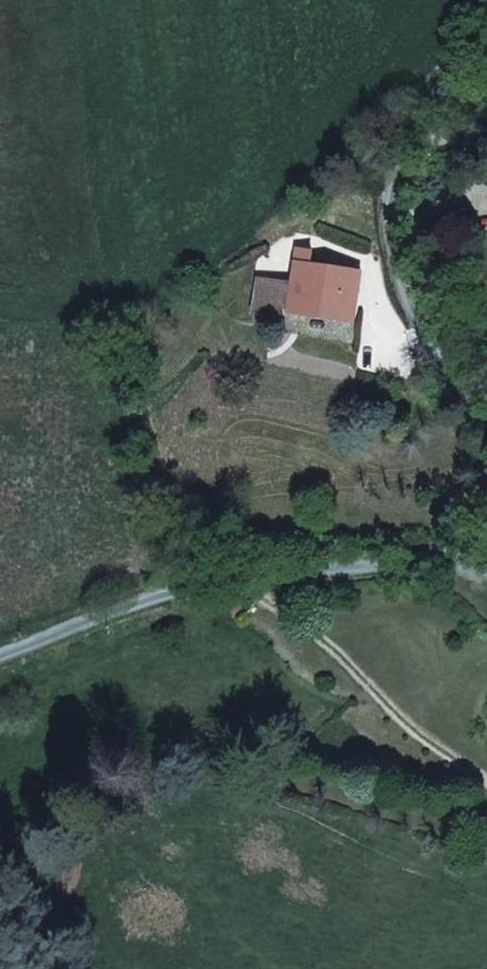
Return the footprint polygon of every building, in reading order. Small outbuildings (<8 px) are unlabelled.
[(280,308),(352,318),(359,273),(310,266),(312,253),(298,251),(293,286),(258,281),(254,314),(279,318),(280,308)]
